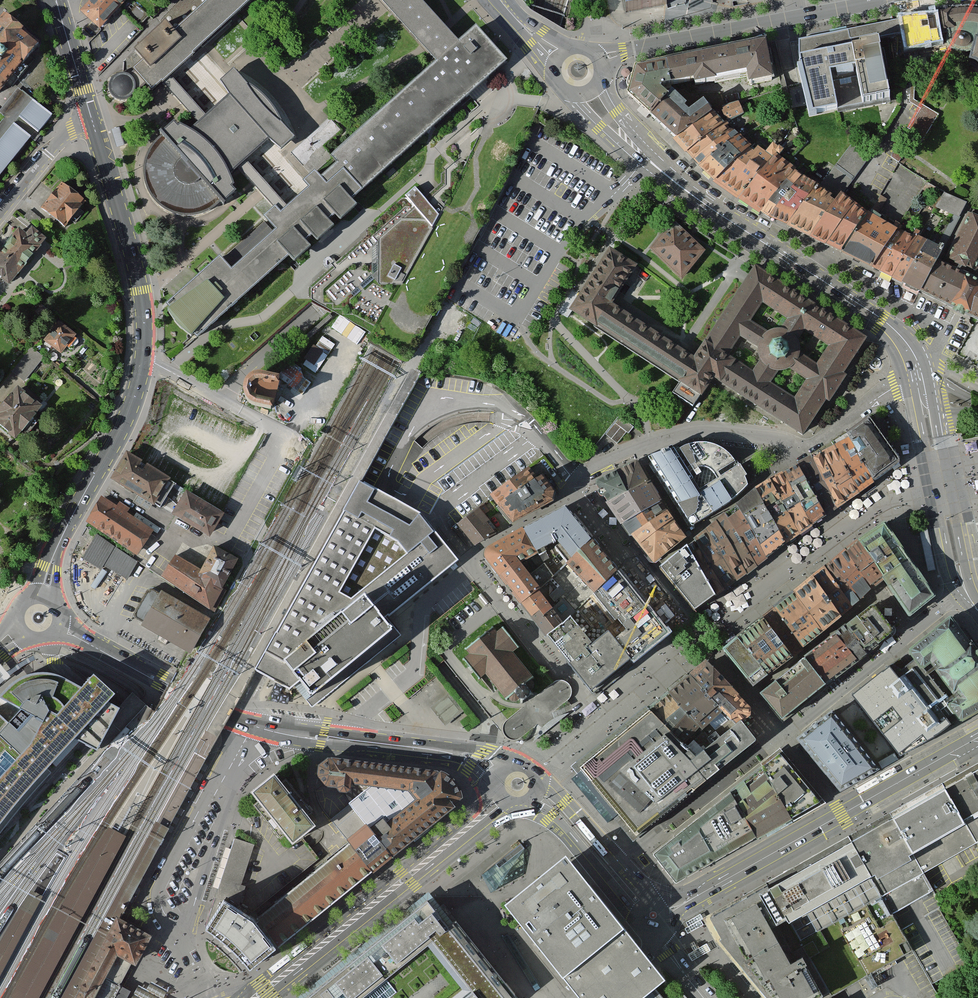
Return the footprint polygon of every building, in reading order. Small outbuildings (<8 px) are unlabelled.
[(116,0),(87,0),(80,7),(100,25),(120,4),(116,0)] [(179,3),(163,19),(166,23),(135,55),(142,64),(134,72),(122,69),(114,74),(108,83),(109,95),(120,105),(131,104),(148,89),(152,94),(162,85),(175,101),(199,126),(191,134),(181,129),(179,132),(174,127),(165,135),(149,154),(143,174),(148,192),(159,208),(178,217),(200,218),(223,206),(236,197),(232,192),(234,190),(230,179),(239,171),(259,194),(273,206),(264,214),(277,227),(231,268),(220,256),(168,302),(169,304),(171,306),(168,309),(174,319),(181,327),(188,332),(190,334),(193,332),(197,335),(288,254),(293,260),(310,244),(306,239),(312,234),(317,239),(334,224),(329,218),(334,213),(339,219),(357,203),(352,197),(363,187),(477,84),(506,59),(476,25),(460,40),(446,27),(444,24),(419,0),(376,0),(378,2),(387,12),(422,45),(424,48),(427,51),(437,60),(353,136),(332,154),(338,160),(321,176),(314,168),(303,178),(310,185),(287,206),(281,199),(267,183),(250,163),(268,144),(281,155),(295,142),(283,129),(278,118),(272,109),(264,100),(255,93),(248,88),(234,73),(219,85),(229,99),(208,118),(186,94),(171,78),(194,59),(192,57),(209,42),(235,19),(239,16),(257,0),(183,0),(179,3)] [(632,17),(672,12),(671,0),(630,0),(632,17)] [(0,17),(0,85),(39,36),(6,10),(0,17)] [(912,17),(901,19),(902,24),(904,38),(906,49),(910,48),(929,45),(935,44),(933,30),(937,30),(935,19),(922,21),(921,16),(912,17)] [(902,24),(799,44),(799,60),(882,43),(904,38),(902,24)] [(665,64),(670,87),(749,74),(750,85),(774,82),(766,43),(665,64)] [(882,43),(799,60),(813,115),(835,110),(828,74),(859,69),(865,101),(891,96),(882,43)] [(670,87),(665,64),(634,71),(625,97),(652,120),(672,98),(662,89),(670,87)] [(914,101),(916,69),(911,70),(910,102),(921,110),(891,158),(899,164),(911,144),(919,149),(939,115),(914,101)] [(50,111),(33,98),(22,113),(39,126),(50,111)] [(677,143),(712,117),(703,105),(692,114),(672,98),(652,120),(677,143)] [(685,154),(720,128),(745,114),(742,105),(712,117),(677,143),(685,154)] [(15,121),(0,140),(0,173),(31,133),(15,121)] [(720,128),(685,154),(693,164),(728,139),(720,128)] [(124,146),(119,129),(111,131),(117,149),(124,146)] [(734,146),(728,139),(693,164),(699,174),(734,146)] [(853,140),(817,192),(836,207),(840,200),(873,154),(853,140)] [(737,143),(734,146),(699,174),(711,189),(750,154),(737,143)] [(711,189),(738,208),(771,166),(750,154),(711,189)] [(774,162),(771,166),(738,208),(759,222),(795,178),(774,162)] [(416,190),(308,293),(324,303),(373,335),(441,215),(462,170),(453,165),(442,176),(442,185),(424,200),(416,190)] [(88,199),(63,178),(42,203),(68,224),(88,199)] [(759,222),(787,233),(817,192),(795,178),(759,222)] [(787,233),(811,242),(836,207),(817,192),(787,233)] [(958,226),(968,207),(945,195),(936,211),(955,221),(954,224),(958,226)] [(840,200),(836,207),(811,242),(842,257),(866,222),(840,200)] [(974,281),(977,272),(977,219),(969,215),(944,265),(974,281)] [(842,257),(872,274),(897,238),(866,222),(842,257)] [(270,231),(264,223),(229,254),(236,262),(270,231)] [(19,224),(0,249),(0,272),(13,282),(48,235),(32,224),(27,230),(19,224)] [(674,224),(652,248),(681,275),(702,250),(674,224)] [(897,238),(872,274),(879,280),(903,242),(897,238)] [(926,251),(903,242),(879,280),(902,291),(926,251)] [(941,258),(926,251),(902,291),(919,300),(920,298),(934,270),(938,262),(941,258)] [(573,312),(680,386),(673,397),(692,411),(716,374),(806,432),(865,342),(754,267),(699,351),(617,298),(635,270),(611,254),(573,312)] [(974,281),(944,265),(938,262),(934,270),(920,298),(977,327),(977,283),(974,281)] [(80,332),(60,316),(45,336),(64,352),(80,332)] [(356,341),(363,330),(339,316),(332,327),(356,341)] [(323,353),(313,347),(305,360),(314,366),(323,353)] [(286,364),(278,376),(294,386),(302,373),(286,364)] [(277,402),(281,382),(259,376),(251,378),(246,385),(245,392),(248,401),(254,406),(275,410),(277,402)] [(18,382),(0,404),(0,420),(16,433),(42,402),(18,382)] [(634,426),(620,416),(605,434),(617,442),(626,432),(628,433),(634,426)] [(874,417),(848,437),(877,484),(902,462),(874,417)] [(848,437),(837,443),(862,493),(877,484),(848,437)] [(677,447),(653,454),(694,522),(754,482),(741,462),(727,449),(713,443),(699,442),(687,443),(677,447)] [(837,443),(822,451),(848,502),(862,493),(837,443)] [(822,451),(813,455),(839,507),(848,502),(822,451)] [(813,455),(800,464),(828,515),(839,507),(813,455)] [(171,484),(130,458),(115,482),(156,508),(171,484)] [(643,458),(599,479),(608,499),(651,474),(643,458)] [(800,464),(786,473),(814,524),(828,515),(800,464)] [(557,490),(543,473),(499,503),(514,521),(554,499),(557,490)] [(786,473),(774,480),(801,532),(814,524),(786,473)] [(662,496),(651,474),(608,499),(622,521),(662,496)] [(774,480),(760,489),(788,541),(801,532),(774,480)] [(300,680),(312,695),(387,633),(394,628),(385,617),(458,559),(419,514),(361,481),(257,670),(290,689),(294,685),(300,680)] [(226,511),(186,487),(174,509),(213,532),(226,511)] [(760,488),(739,504),(768,555),(788,541),(760,489),(760,488)] [(593,698),(686,624),(575,493),(483,553),(481,566),(593,698)] [(670,506),(662,496),(622,521),(633,534),(670,506)] [(103,499),(88,522),(137,554),(152,530),(125,513),(128,508),(119,502),(116,507),(103,499)] [(725,515),(757,563),(768,555),(739,504),(725,515)] [(688,532),(670,506),(633,534),(654,558),(688,532)] [(499,531),(482,509),(458,527),(475,549),(499,531)] [(725,515),(715,524),(746,571),(757,563),(725,515)] [(715,524),(704,531),(735,579),(746,571),(715,524)] [(859,542),(882,573),(906,555),(883,525),(859,542)] [(698,536),(694,540),(722,587),(727,585),(735,579),(704,531),(698,536)] [(927,531),(919,533),(928,573),(936,572),(927,531)] [(138,561),(94,534),(81,555),(103,569),(105,565),(127,579),(138,561)] [(722,587),(694,540),(686,547),(714,594),(722,587)] [(178,549),(162,575),(215,607),(244,559),(215,542),(202,564),(178,549)] [(859,542),(847,553),(870,583),(882,573),(859,542)] [(714,594),(686,547),(661,568),(696,610),(714,594)] [(870,583),(847,553),(833,563),(860,598),(874,588),(870,583)] [(932,590),(906,555),(882,573),(908,608),(932,590)] [(860,598),(833,563),(826,569),(853,604),(860,598)] [(853,604),(826,569),(814,579),(840,614),(853,604)] [(840,614),(814,579),(795,593),(824,630),(842,616),(840,614)] [(209,619),(161,592),(159,594),(152,590),(148,591),(135,614),(137,617),(143,621),(142,624),(161,635),(158,639),(166,643),(168,639),(190,651),(209,619)] [(824,630),(795,593),(775,609),(804,646),(824,630)] [(874,603),(857,616),(879,643),(891,633),(892,631),(892,627),(874,603)] [(804,646),(775,609),(764,618),(792,655),(804,646)] [(857,616),(846,625),(869,653),(880,644),(879,643),(857,616)] [(948,706),(960,720),(977,711),(977,653),(951,616),(907,650),(914,659),(948,706)] [(792,655),(764,618),(738,638),(767,674),(792,655)] [(846,625),(836,633),(858,661),(869,653),(846,625)] [(300,680),(294,685),(311,706),(400,634),(394,628),(312,695),(300,680)] [(517,702),(520,700),(522,703),(534,694),(532,692),(535,690),(535,687),(532,683),(535,680),(515,654),(520,650),(504,629),(499,633),(496,629),(467,650),(471,656),(466,659),(482,680),(487,676),(507,702),(511,699),(514,702),(517,702)] [(836,633),(805,657),(828,686),(858,661),(836,633)] [(767,674),(738,638),(722,650),(751,686),(767,674)] [(805,657),(761,692),(784,721),(828,686),(805,657)] [(948,706),(914,659),(903,667),(895,658),(853,697),(901,755),(930,738),(952,724),(941,711),(948,706)] [(707,661),(691,675),(736,724),(741,720),(742,721),(750,715),(750,707),(707,661)] [(36,781),(75,738),(97,748),(119,708),(108,701),(114,694),(93,675),(83,686),(81,689),(58,676),(40,674),(22,679),(6,690),(0,698),(0,825),(36,781)] [(712,745),(736,724),(691,675),(669,693),(712,745)] [(712,745),(669,693),(650,710),(696,758),(712,745)] [(431,708),(445,726),(463,711),(449,694),(431,708)] [(741,720),(736,724),(712,745),(696,758),(650,710),(582,765),(586,771),(621,813),(640,837),(758,741),(742,721),(741,720)] [(879,769),(832,712),(797,737),(839,792),(879,769)] [(730,791),(756,837),(759,836),(825,799),(784,748),(730,791)] [(890,756),(878,763),(882,769),(895,762),(898,760),(894,753),(890,756)] [(257,922),(278,950),(460,799),(463,792),(462,784),(458,778),(452,774),(441,771),(329,759),(321,760),(317,766),(317,772),(323,780),(334,782),(344,788),(369,816),(349,831),(353,837),(257,922)] [(976,843),(977,842),(977,770),(969,775),(945,788),(976,843)] [(621,813),(586,771),(573,781),(608,824),(621,813)] [(275,773),(253,791),(294,840),(315,822),(275,773)] [(891,819),(922,874),(976,843),(945,788),(919,803),(891,819)] [(756,837),(730,791),(653,854),(658,859),(677,881),(756,837)] [(931,890),(922,874),(891,819),(872,830),(850,843),(880,896),(891,914),(892,913),(931,890)] [(83,988),(92,971),(169,828),(154,820),(57,997),(77,997),(83,988)] [(60,959),(126,836),(108,827),(98,844),(79,876),(60,908),(37,948),(11,997),(39,997),(60,959)] [(224,898),(241,910),(259,844),(235,837),(213,915),(224,898)] [(520,843),(483,875),(495,890),(525,874),(525,849),(520,843)] [(769,889),(786,920),(799,942),(880,896),(850,843),(840,848),(796,873),(780,882),(769,889)] [(65,858),(57,852),(45,868),(26,895),(12,918),(0,938),(0,976),(13,952),(32,918),(49,885),(65,858)] [(665,982),(565,858),(508,903),(585,997),(664,997),(656,989),(665,982)] [(741,964),(778,944),(770,929),(786,920),(769,889),(763,892),(710,919),(715,928),(721,940),(741,964)] [(297,997),(343,997),(437,925),(477,972),(447,997),(507,997),(509,996),(475,953),(445,915),(428,893),(297,997)] [(824,996),(825,997),(828,997),(913,951),(892,913),(891,914),(880,896),(799,942),(786,920),(770,929),(778,944),(791,967),(804,959),(824,996)] [(224,898),(213,915),(207,925),(234,944),(252,968),(278,950),(257,922),(241,910),(224,898)] [(700,914),(686,923),(689,927),(685,929),(687,933),(688,934),(703,925),(701,921),(703,919),(700,914)] [(114,997),(118,991),(122,982),(133,962),(135,963),(149,937),(119,921),(92,971),(83,988),(77,997),(114,997)] [(508,935),(503,938),(535,990),(540,988),(508,935)] [(741,964),(770,997),(819,997),(824,996),(804,959),(791,967),(778,944),(741,964)] [(694,953),(688,957),(692,963),(711,952),(707,945),(698,950),(694,945),(691,947),(691,948),(694,953)] [(163,996),(167,988),(151,979),(146,987),(138,983),(130,997),(167,997),(163,996)] [(122,982),(118,991),(114,997),(128,997),(124,996),(130,986),(122,982)]
